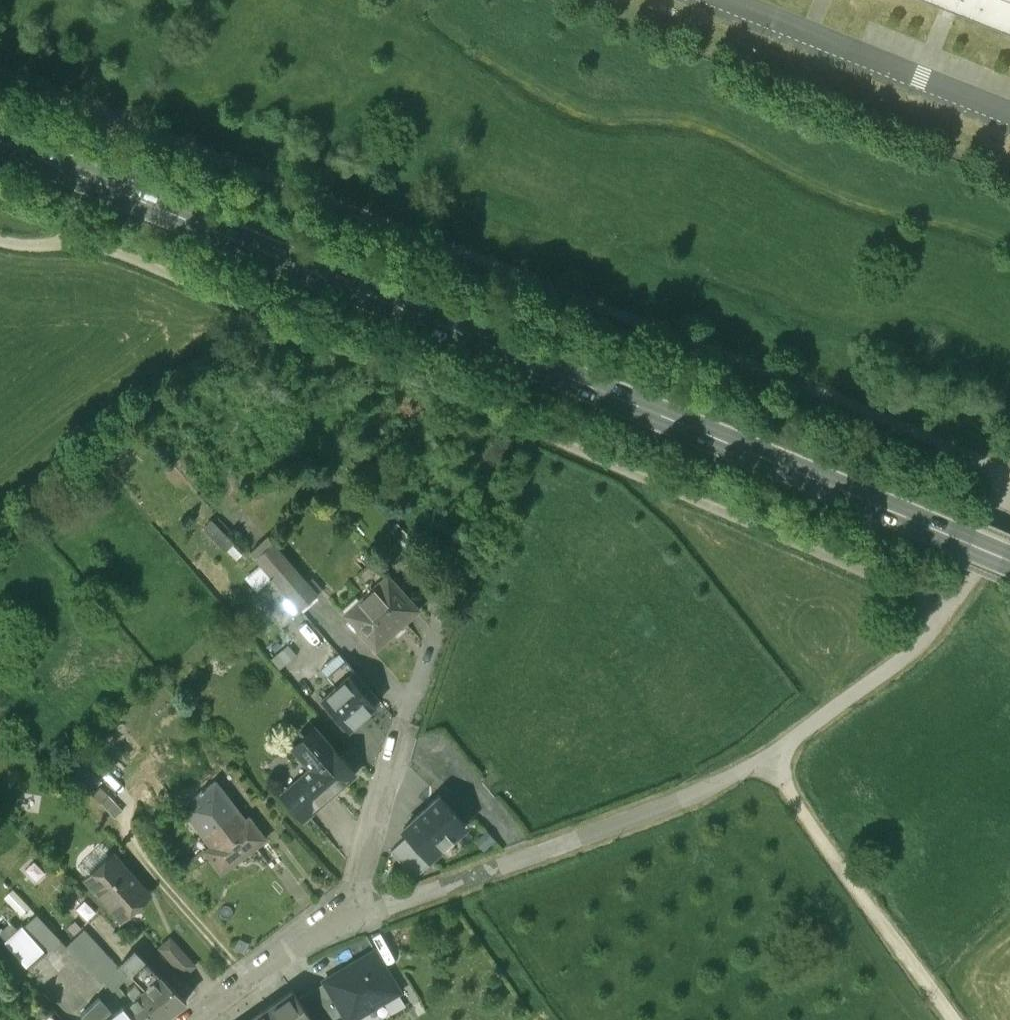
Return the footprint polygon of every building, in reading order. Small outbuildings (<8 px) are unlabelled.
[(1009,32),(1009,0),(930,0),(1009,32)] [(254,558),(272,577),(300,609),(319,593),(273,541),(254,558)] [(387,575),(345,613),(376,647),(418,609),(387,575)] [(300,609),(272,577),(252,595),(280,627),(300,609)] [(348,728),(380,700),(345,660),(327,675),(337,686),(322,698),(348,728)] [(285,790),(306,814),(354,772),(333,747),(332,748),(316,730),(295,749),(311,767),(285,790)] [(180,806),(210,846),(205,850),(221,871),(265,838),(252,822),(248,825),(215,780),(180,806)] [(465,826),(438,796),(402,828),(408,835),(429,858),(430,858),(465,826)] [(429,858),(408,835),(390,850),(414,877),(432,861),(430,858),(429,858)] [(114,856),(87,880),(123,918),(149,894),(114,856)] [(87,1000),(103,986),(66,947),(36,915),(7,943),(29,966),(43,953),(87,1000)] [(122,1006),(130,1000),(117,986),(127,977),(83,931),(66,947),(103,986),(121,1005),(122,1006)] [(171,938),(160,948),(184,974),(196,964),(171,938)] [(135,1019),(159,1019),(186,1000),(143,960),(133,949),(120,962),(146,988),(130,1000),(122,1006),(135,1019)] [(324,981),(343,1012),(347,1019),(350,1019),(399,991),(374,950),(357,960),(355,959),(347,964),(347,966),(323,980),(324,981)] [(314,1019),(330,1019),(343,1012),(324,981),(298,997),(314,1019)] [(298,997),(292,989),(248,1019),(314,1019),(298,997)] [(122,1006),(121,1005),(102,1019),(135,1019),(122,1006)]
